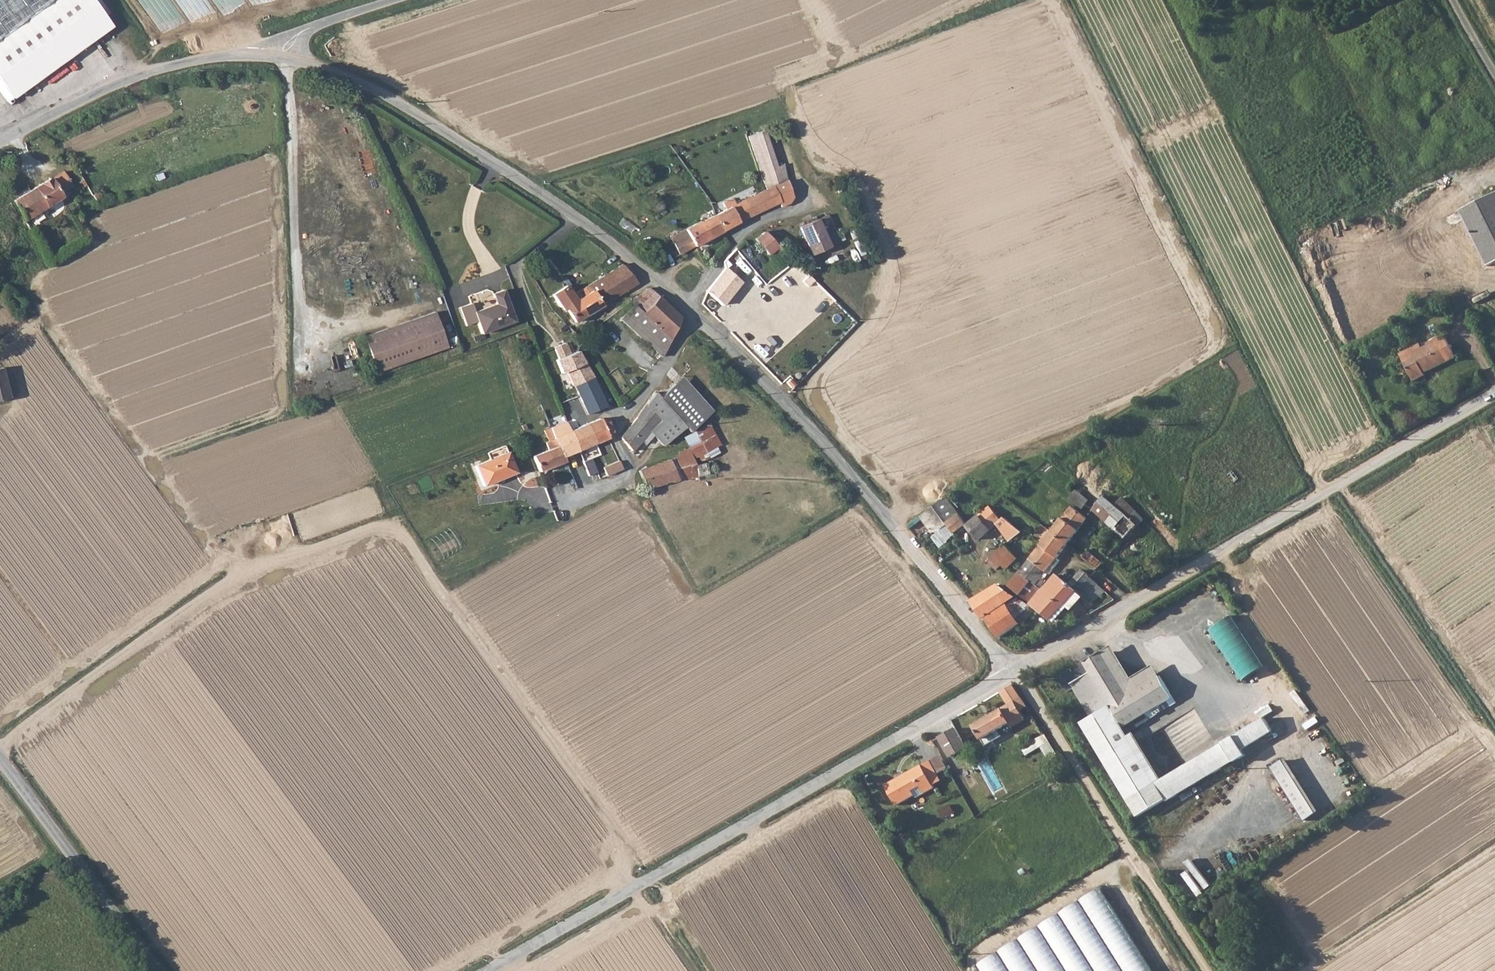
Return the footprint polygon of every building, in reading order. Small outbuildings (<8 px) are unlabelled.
[(83,2),(86,0),(0,0),(0,58),(83,2)] [(0,58),(0,93),(14,113),(114,47),(83,2),(0,58)] [(782,165),(758,177),(763,187),(765,191),(787,182),(782,165)] [(49,183),(58,197),(71,189),(63,175),(49,183)] [(26,220),(60,201),(58,197),(49,183),(49,182),(14,202),(26,220)] [(738,221),(774,205),(776,209),(789,204),(792,201),(787,182),(765,191),(736,207),(732,210),(738,221)] [(100,203),(106,199),(101,191),(95,194),(100,203)] [(1489,261),(1491,266),(1494,264),(1494,194),(1463,210),(1468,219),(1489,261)] [(732,200),(728,202),(722,205),(725,210),(712,217),(721,231),(738,221),(732,210),(736,207),(732,200)] [(700,224),(699,223),(683,231),(693,247),(708,239),(721,231),(712,217),(700,224)] [(1459,275),(1489,261),(1468,219),(1438,234),(1459,275)] [(817,221),(798,230),(810,256),(829,247),(817,221)] [(668,246),(674,258),(693,247),(683,231),(670,239),(672,243),(668,246)] [(764,233),(748,246),(761,262),(776,249),(764,233)] [(592,282),(606,304),(621,295),(637,286),(620,266),(592,282)] [(706,293),(710,297),(719,304),(722,307),(741,284),(725,270),(706,293)] [(808,287),(814,282),(808,276),(803,282),(808,287)] [(574,302),(584,318),(606,304),(592,282),(583,287),(587,294),(574,302)] [(574,302),(569,294),(565,287),(552,295),(561,313),(565,311),(575,325),(584,318),(574,302)] [(583,287),(569,294),(574,302),(587,294),(583,287)] [(493,306),(473,315),(484,335),(514,321),(501,290),(490,295),(493,306)] [(647,335),(664,351),(680,317),(643,293),(630,304),(631,306),(633,308),(630,311),(650,332),(647,335)] [(711,313),(719,304),(710,297),(703,306),(711,313)] [(621,316),(661,356),(664,351),(647,335),(650,332),(630,311),(633,308),(631,306),(621,316)] [(434,317),(422,321),(435,359),(448,354),(434,317)] [(376,379),(435,359),(422,321),(362,342),(376,379)] [(1402,353),(1418,383),(1428,377),(1426,372),(1432,369),(1433,371),(1458,358),(1446,334),(1429,343),(1431,347),(1425,350),(1421,343),(1402,353)] [(591,377),(584,363),(576,352),(551,363),(554,370),(559,367),(563,375),(567,373),(579,397),(597,391),(591,377)] [(704,418),(712,410),(681,378),(674,384),(704,418)] [(541,399),(553,393),(548,382),(536,387),(541,399)] [(699,422),(704,418),(674,384),(667,389),(699,422)] [(687,432),(699,422),(667,389),(658,397),(653,393),(620,439),(631,452),(655,424),(671,440),(684,428),(687,432)] [(587,416),(597,412),(604,409),(597,391),(579,397),(587,416)] [(608,421),(601,423),(600,421),(588,426),(596,442),(609,437),(607,434),(613,432),(608,421)] [(563,455),(578,450),(571,433),(566,423),(543,432),(552,451),(533,458),(538,472),(564,462),(563,455)] [(571,433),(578,450),(596,442),(588,426),(571,433)] [(695,459),(715,449),(705,429),(685,439),(695,459)] [(670,461),(678,482),(697,478),(694,468),(688,454),(679,451),(670,461)] [(507,453),(474,467),(484,487),(516,474),(507,453)] [(640,472),(646,490),(678,482),(670,461),(640,472)] [(607,478),(625,471),(621,462),(603,469),(607,478)] [(694,468),(697,478),(709,475),(705,466),(694,468)] [(959,531),(967,524),(946,499),(922,516),(933,529),(944,530),(953,524),(959,531)] [(1118,508),(1106,523),(1121,535),(1126,540),(1139,526),(1118,508)] [(991,509),(980,517),(991,531),(996,528),(1010,544),(1016,540),(1022,532),(1006,519),(1004,522),(991,509)] [(1074,509),(1054,533),(1069,543),(1088,520),(1074,509)] [(980,541),(991,531),(980,517),(968,527),(980,541)] [(1057,558),(1069,543),(1054,533),(1043,547),(1057,558)] [(1109,558),(1126,540),(1121,535),(1104,554),(1109,558)] [(1007,547),(989,561),(998,571),(1004,566),(1008,570),(1019,561),(1007,547)] [(1057,558),(1043,547),(1023,572),(1011,588),(1031,603),(1047,581),(1042,577),(1057,558)] [(1089,552),(1085,557),(1099,569),(1103,565),(1089,552)] [(1064,582),(1079,594),(1086,599),(1087,598),(1094,604),(1107,591),(1084,571),(1070,585),(1065,581),(1064,582)] [(1079,594),(1064,582),(1057,577),(1034,605),(1053,620),(1079,594)] [(972,602),(977,611),(984,619),(1014,601),(999,587),(972,602)] [(1006,609),(1020,626),(1025,623),(1033,617),(1035,616),(1032,612),(1016,603),(1006,609)] [(988,619),(994,631),(1001,639),(1020,626),(1006,609),(988,619)] [(1039,624),(1033,617),(1025,623),(1031,630),(1039,624)] [(1042,632),(1047,639),(1063,630),(1058,622),(1042,632)] [(1102,652),(1128,695),(1160,676),(1155,667),(1132,680),(1111,647),(1102,652)] [(1160,676),(1128,695),(1102,652),(1093,658),(1085,663),(1086,665),(1091,673),(1111,706),(1116,714),(1165,683),(1160,676)] [(1074,688),(1092,717),(1111,706),(1091,673),(1086,665),(1073,673),(1071,669),(1058,677),(1068,692),(1074,688)] [(1116,714),(1124,728),(1173,698),(1165,683),(1116,714)] [(1011,725),(1012,728),(1032,716),(1013,685),(1001,692),(1009,706),(974,725),(983,741),(1011,725)] [(1092,717),(1082,723),(1113,774),(1139,817),(1167,800),(1168,801),(1234,761),(1235,763),(1246,756),(1243,751),(1273,733),(1265,720),(1158,784),(1124,728),(1116,714),(1111,706),(1092,717)] [(957,731),(942,740),(945,746),(952,758),(968,749),(957,731)] [(1024,746),(1027,754),(1044,746),(1047,753),(1055,749),(1048,735),(1024,746)] [(1282,759),(1269,768),(1303,820),(1316,812),(1282,759)] [(888,789),(890,792),(894,798),(900,809),(918,798),(920,802),(939,792),(936,787),(934,784),(932,779),(939,775),(932,763),(888,789)] [(932,779),(934,784),(936,787),(944,783),(939,775),(932,779)] [(1102,887),(979,964),(983,970),(1155,970),(1102,887)]
